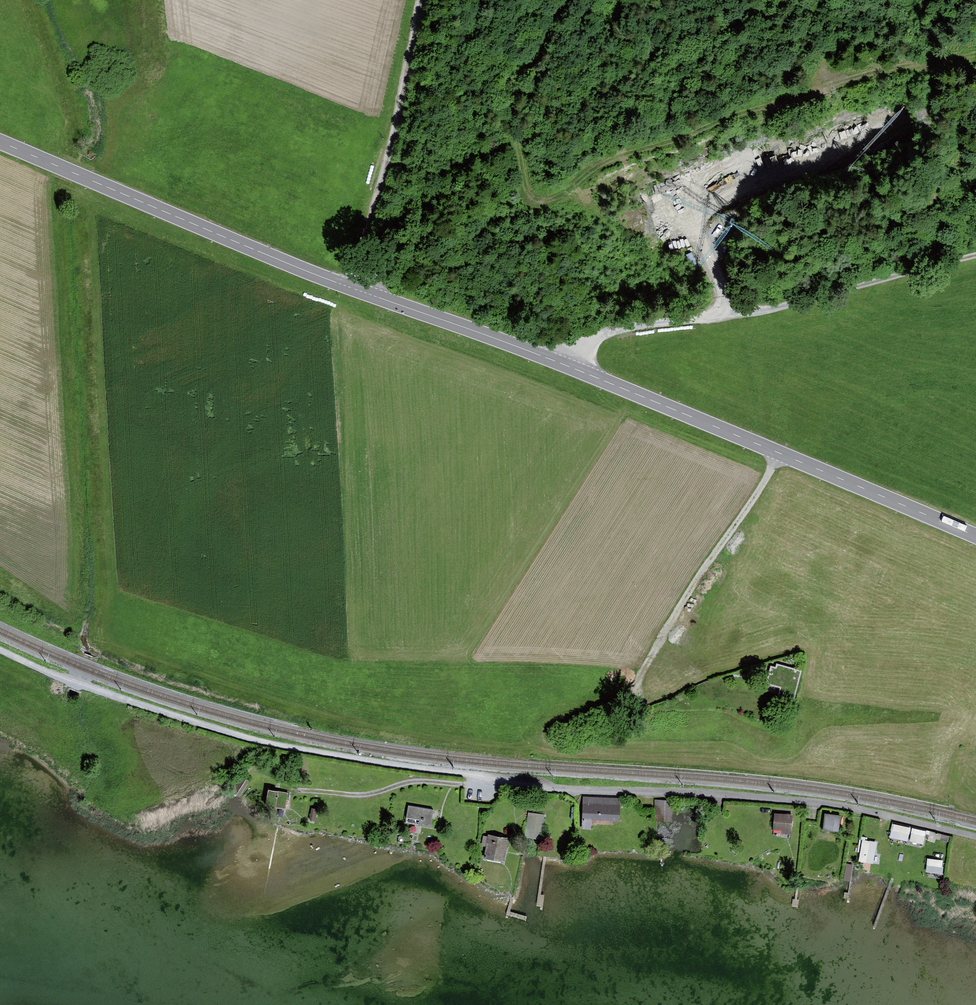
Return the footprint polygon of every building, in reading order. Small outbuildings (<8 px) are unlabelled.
[(244,778),(233,792),(238,796),(249,782),(244,778)] [(621,797),(582,795),(581,828),(591,829),(592,819),(620,820),(621,797)] [(672,799),(655,799),(654,819),(671,819),(672,799)] [(434,808),(409,804),(407,817),(420,819),(419,824),(431,826),(434,808)] [(312,808),(310,819),(315,820),(318,809),(312,808)] [(544,814),(529,812),(525,836),(541,838),(544,814)] [(793,814),(775,812),(773,828),(782,828),(782,832),(791,833),(793,814)] [(840,813),(825,812),(823,828),(838,830),(840,813)] [(911,826),(893,822),(890,835),(908,839),(911,826)] [(927,830),(913,827),(910,840),(924,843),(927,830)] [(930,830),(927,840),(934,841),(935,838),(948,841),(950,834),(930,830)] [(507,836),(488,833),(488,835),(483,834),(481,845),(486,845),(484,856),(504,859),(507,836)] [(876,841),(863,838),(859,860),(873,862),(876,841)] [(940,852),(934,851),(933,860),(939,861),(939,863),(945,863),(946,850),(940,849),(940,852)] [(853,864),(846,863),(844,880),(850,881),(850,880),(853,864)] [(943,866),(928,864),(927,871),(942,873),(943,866)]
